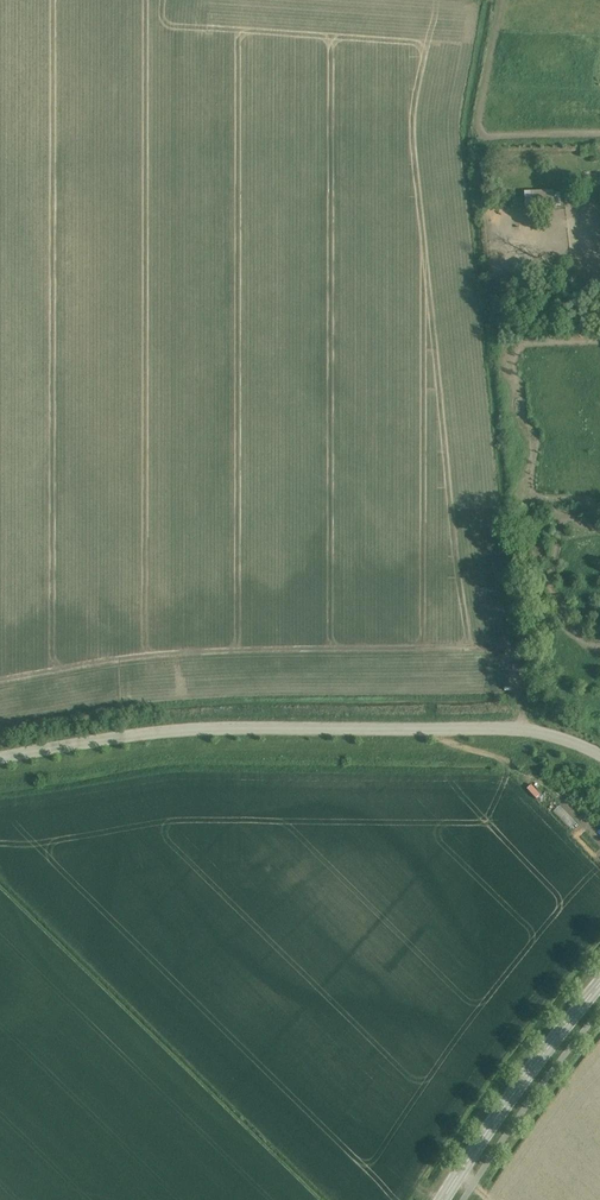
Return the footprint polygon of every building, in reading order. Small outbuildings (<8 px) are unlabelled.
[(553,191),(525,192),(526,208),(554,207),(553,191)]
